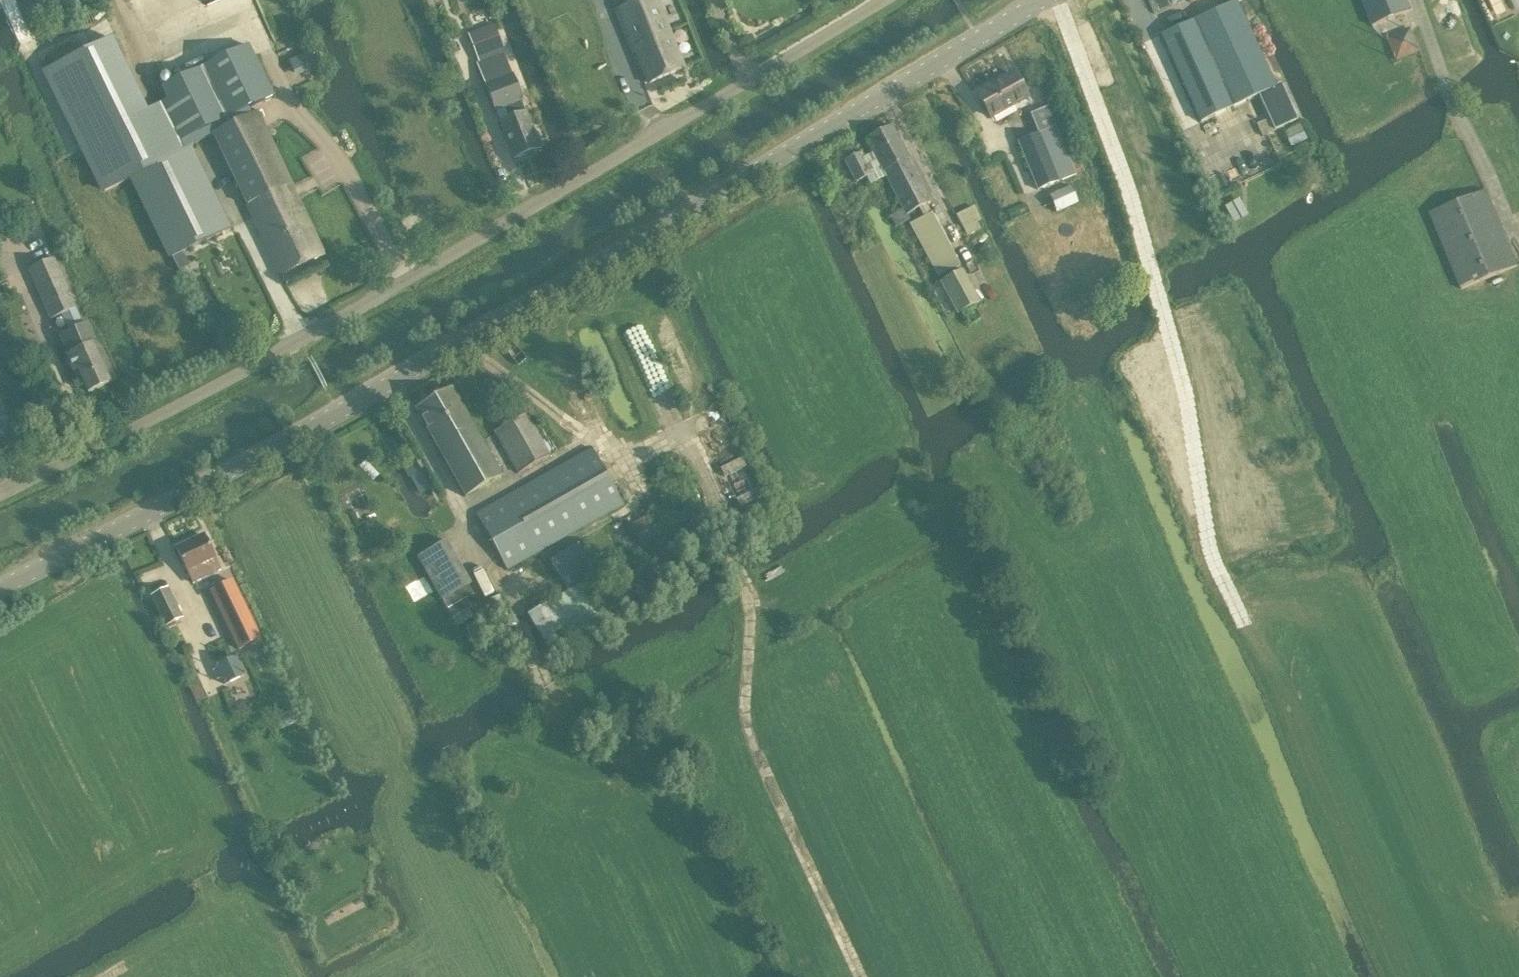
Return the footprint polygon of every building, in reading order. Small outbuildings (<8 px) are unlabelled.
[(617,9),(647,83),(684,68),(656,0),(639,0),(617,9)] [(1410,10),(1406,0),(1360,0),(1371,26),(1410,10)] [(1238,2),(1168,34),(1164,36),(1202,121),(1259,95),(1275,130),(1298,119),(1282,83),(1276,85),(1238,2)] [(112,38),(46,70),(104,191),(133,177),(172,257),(182,252),(231,228),(190,145),(169,99),(147,110),(112,38)] [(471,48),(476,63),(503,52),(496,38),(471,48)] [(249,45),(162,87),(168,99),(169,99),(190,145),(212,134),(252,115),(248,107),(274,95),(249,45)] [(514,159),(541,149),(526,111),(525,111),(521,100),(523,99),(512,74),(503,52),(476,63),(485,84),(484,85),(494,110),(504,107),(508,118),(500,122),(514,159)] [(991,116),(1027,96),(1014,72),(978,92),(991,116)] [(1038,190),(1075,175),(1055,125),(1061,123),(1053,104),(1031,113),(1039,132),(1018,141),(1038,190)] [(252,115),(212,134),(280,276),(323,255),(255,113),(252,115)] [(892,216),(897,226),(910,219),(907,213),(919,207),(924,216),(911,223),(939,276),(960,265),(932,212),(930,213),(925,204),(932,200),(892,126),(868,139),(880,163),(869,169),(860,153),(845,161),(856,182),(871,174),(875,182),(887,175),(905,209),(892,216)] [(1070,186),(1049,196),(1056,213),(1077,203),(1070,186)] [(1460,289),(1516,266),(1485,191),(1429,214),(1460,289)] [(1243,202),(1229,209),(1236,222),(1250,214),(1243,202)] [(954,216),(965,238),(986,227),(975,205),(954,216)] [(182,252),(172,257),(179,272),(190,267),(182,252)] [(63,341),(70,354),(67,355),(69,359),(67,359),(67,361),(69,367),(71,368),(73,367),(74,371),(78,369),(88,392),(109,382),(93,346),(95,344),(87,325),(83,327),(75,307),(76,307),(53,258),(28,269),(50,319),(61,314),(72,337),(63,341)] [(980,301),(964,270),(940,282),(956,314),(980,301)] [(466,495),(501,476),(450,388),(416,408),(466,495)] [(519,471),(550,454),(527,413),(496,430),(519,471)] [(509,569),(624,504),(592,447),(477,513),(509,569)] [(404,461),(402,462),(409,476),(410,476),(420,471),(413,456),(404,461)] [(651,515),(634,523),(642,541),(660,533),(651,515)] [(194,583),(220,571),(203,535),(176,548),(187,572),(188,571),(194,583)] [(446,541),(418,557),(442,600),(447,608),(472,594),(467,585),(470,584),(446,541)] [(571,591),(590,579),(570,547),(551,559),(571,591)] [(239,648),(260,638),(232,581),(211,591),(239,648)] [(165,624),(181,617),(167,588),(151,595),(165,624)] [(558,598),(528,615),(548,650),(578,633),(558,598)] [(243,678),(235,659),(217,667),(224,686),(243,678)] [(188,679),(187,679),(191,687),(200,683),(197,675),(188,679)]
